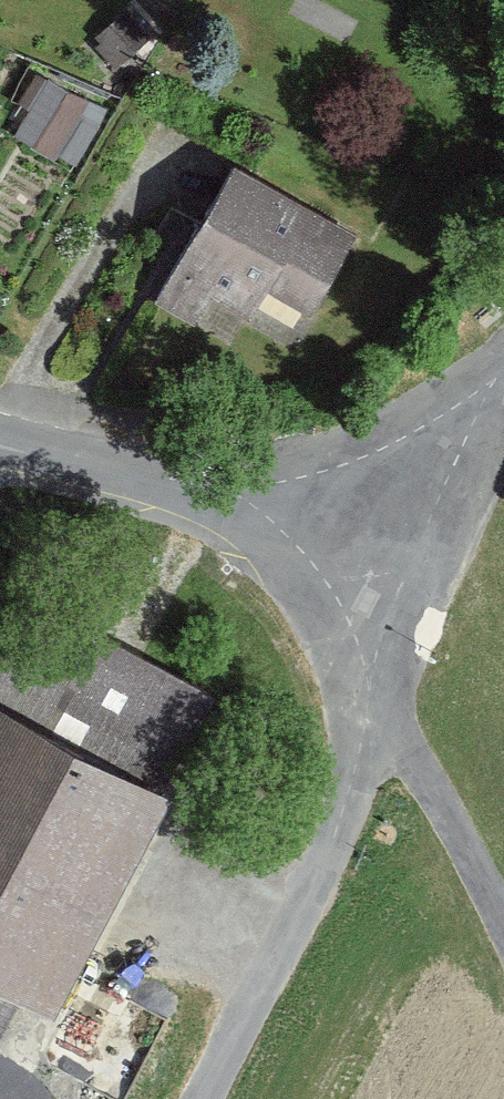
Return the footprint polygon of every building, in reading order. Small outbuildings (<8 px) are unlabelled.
[(91,99),(38,83),(23,135),(75,151),(91,99)] [(341,201),(240,144),(186,239),(287,296),(341,201)] [(0,725),(0,979),(61,1010),(165,810),(0,725)]
